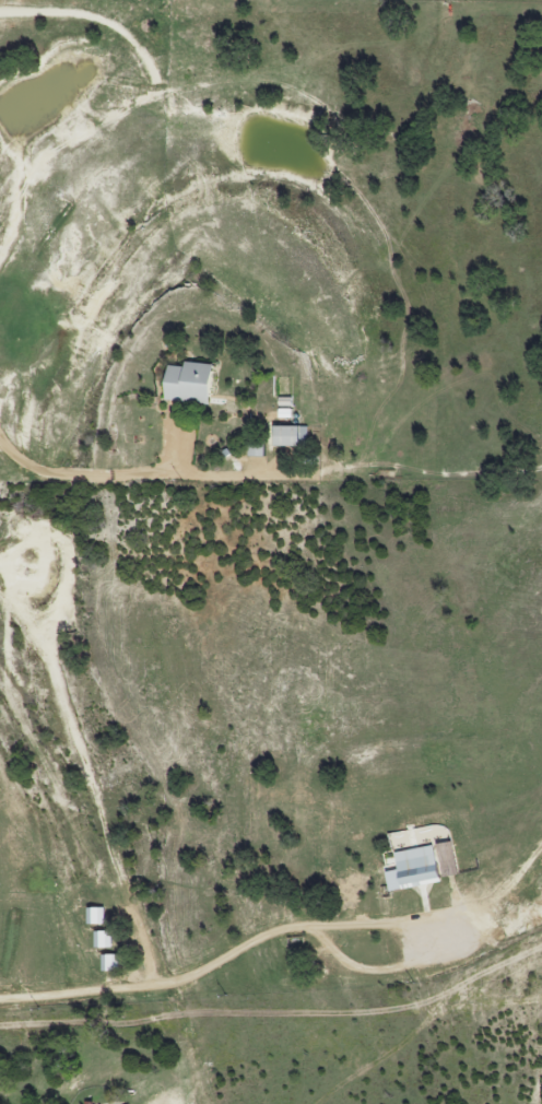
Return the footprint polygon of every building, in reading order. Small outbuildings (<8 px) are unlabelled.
[(156,403),(204,405),(206,365),(178,364),(178,367),(158,366),(156,403)] [(302,435),(302,427),(268,427),(268,447),(296,447),(296,435),(302,435)] [(245,456),(258,456),(258,443),(245,443),(245,456)]
